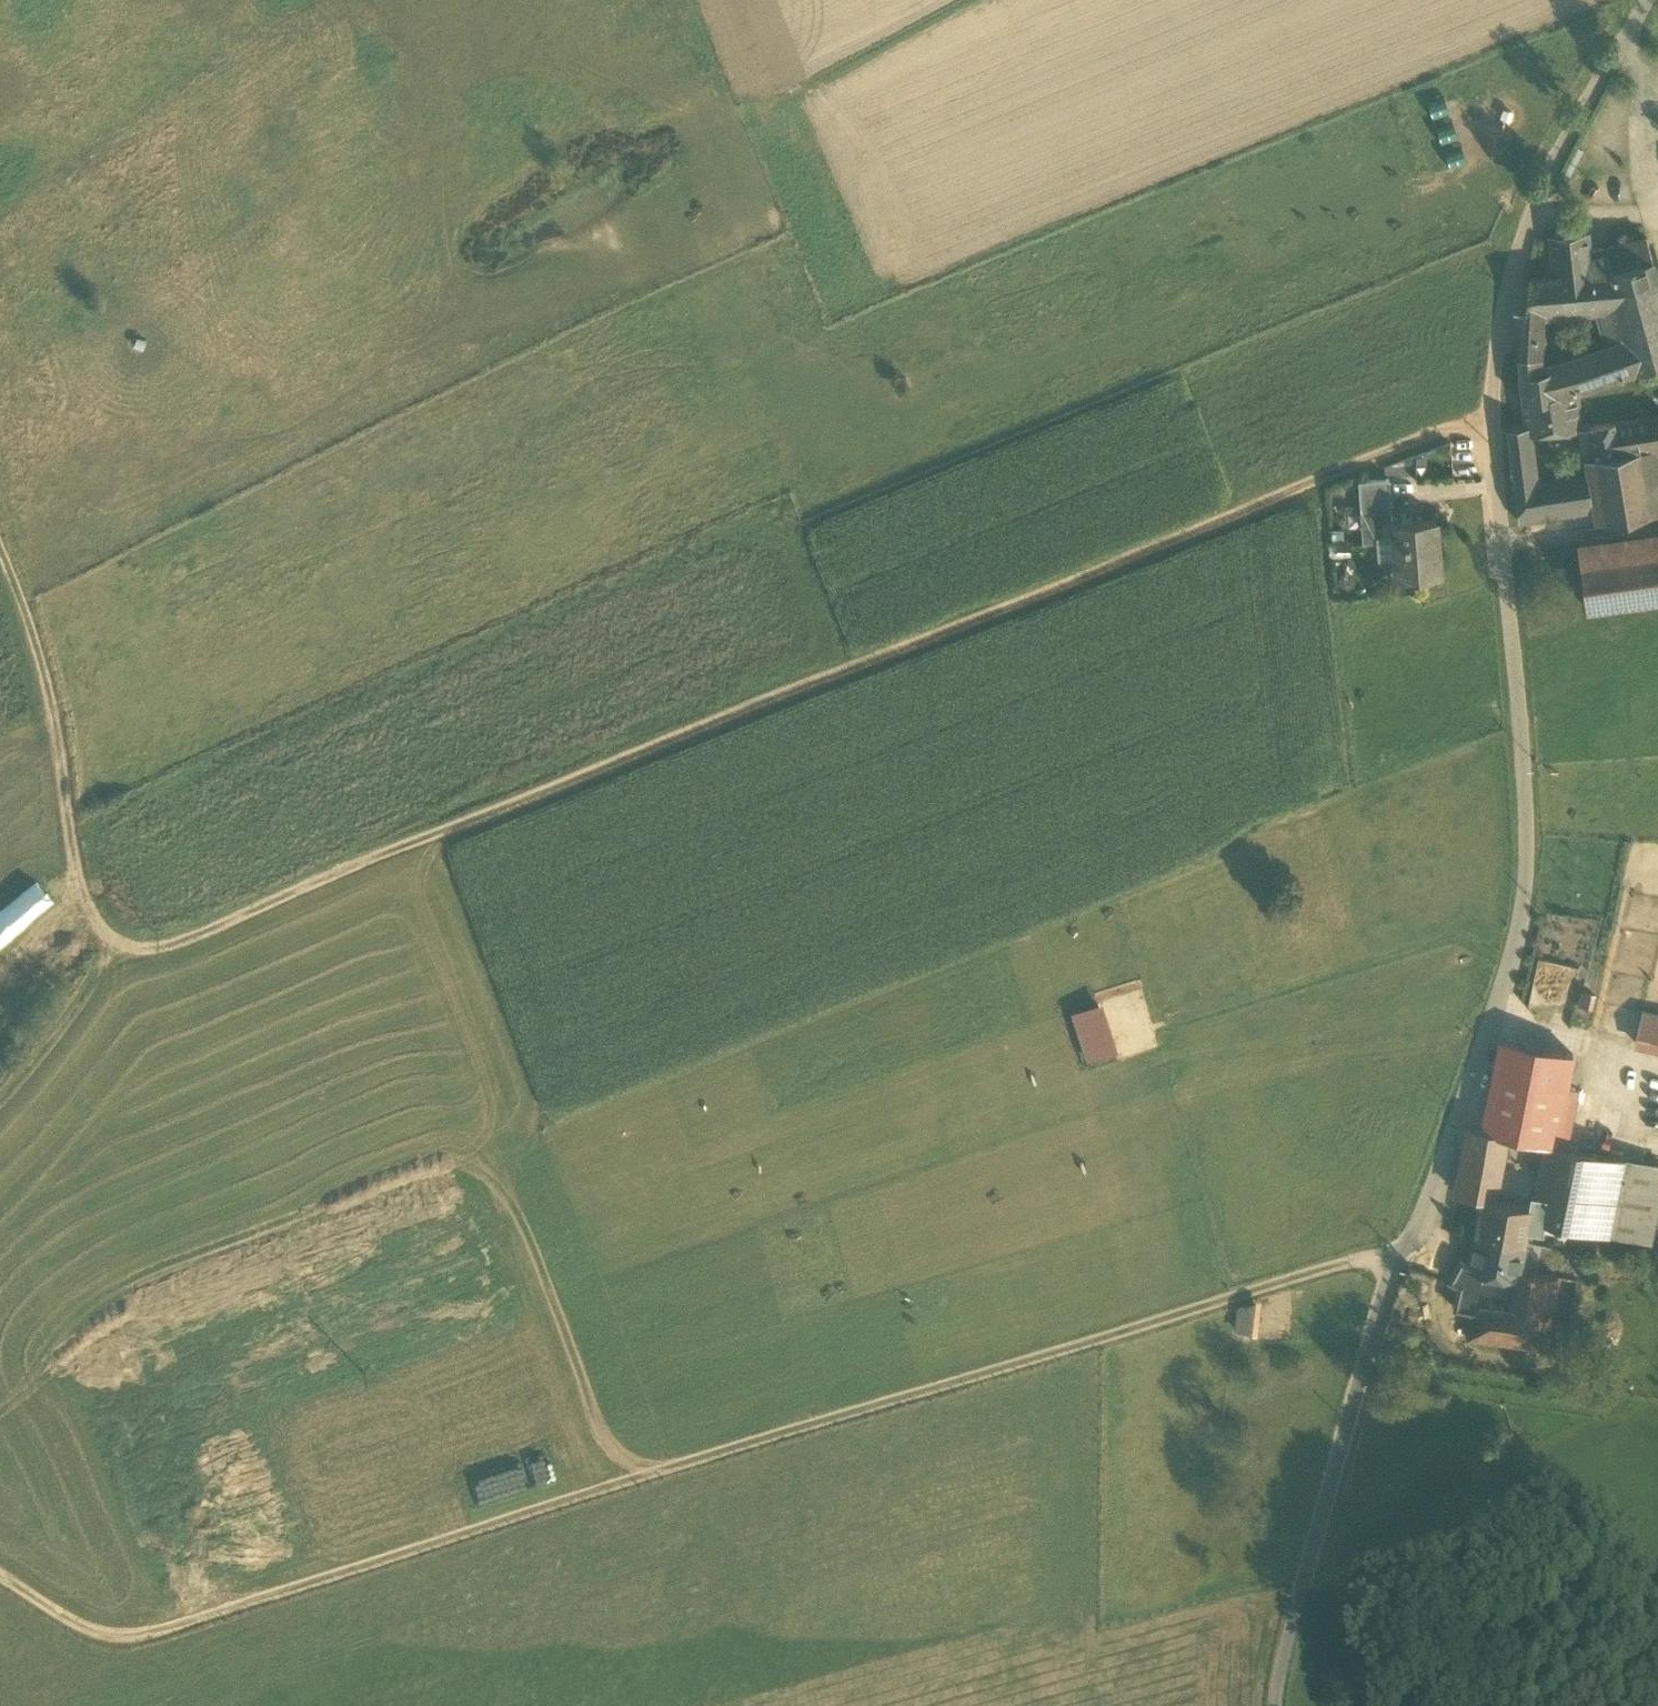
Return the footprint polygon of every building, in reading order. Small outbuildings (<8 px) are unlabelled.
[(1588,233),(1548,237),(1553,277),(1529,279),(1524,314),(1524,315),(1538,314),(1544,313),(1597,308),(1614,306),(1605,273),(1652,260),(1646,239),(1590,253),(1588,233)] [(1605,273),(1614,306),(1625,345),(1632,372),(1657,363),(1657,283),(1652,260),(1605,273)] [(1614,306),(1597,308),(1609,351),(1625,345),(1614,306)] [(1538,314),(1524,315),(1524,314),(1520,313),(1518,339),(1537,340),(1538,320),(1538,314)] [(1537,340),(1518,339),(1517,359),(1536,357),(1537,340)] [(1609,351),(1571,364),(1538,373),(1536,357),(1517,359),(1517,360),(1522,402),(1575,394),(1574,392),(1632,372),(1625,345),(1609,351)] [(1575,394),(1522,402),(1524,428),(1525,435),(1579,431),(1575,394)] [(1587,428),(1596,478),(1601,508),(1603,522),(1650,514),(1639,452),(1657,448),(1657,416),(1587,428)] [(1525,435),(1524,428),(1508,430),(1515,490),(1533,487),(1525,435)] [(1596,478),(1567,482),(1573,513),(1601,508),(1596,478)] [(1389,480),(1358,482),(1361,515),(1385,513),(1391,513),(1389,480)] [(1533,487),(1515,490),(1519,522),(1573,513),(1567,482),(1533,487)] [(1385,513),(1361,515),(1363,542),(1379,541),(1378,538),(1386,538),(1385,526),(1386,526),(1385,513)] [(1436,518),(1391,522),(1396,577),(1440,574),(1436,518)] [(1576,543),(1578,558),(1615,552),(1657,545),(1657,530),(1576,543)] [(1615,552),(1578,558),(1586,609),(1640,601),(1640,602),(1657,599),(1657,545),(1615,552)] [(54,900),(37,879),(0,909),(0,945),(54,900)] [(1070,1008),(1080,1058),(1112,1052),(1102,1001),(1070,1008)] [(1642,1014),(1635,1045),(1657,1050),(1657,1017),(1642,1014)] [(1572,1055),(1500,1041),(1482,1131),(1497,1134),(1497,1135),(1553,1147),(1555,1147),(1565,1149),(1565,1148),(1577,1090),(1566,1088),(1572,1055)] [(1482,1131),(1469,1129),(1462,1165),(1490,1171),(1497,1135),(1497,1134),(1482,1131)] [(1624,1159),(1565,1148),(1565,1149),(1555,1147),(1553,1147),(1542,1196),(1530,1194),(1528,1206),(1530,1207),(1526,1228),(1540,1231),(1542,1221),(1608,1235),(1624,1159)] [(1624,1159),(1608,1235),(1648,1243),(1657,1195),(1657,1166),(1624,1159)] [(1490,1171),(1462,1165),(1457,1195),(1482,1199),(1483,1198),(1485,1198),(1490,1171)] [(1485,1198),(1483,1198),(1482,1199),(1476,1233),(1523,1241),(1526,1228),(1530,1207),(1528,1206),(1485,1198)] [(1523,1241),(1476,1233),(1470,1266),(1470,1267),(1478,1269),(1516,1276),(1523,1241)] [(1470,1266),(1460,1261),(1449,1281),(1458,1284),(1459,1289),(1472,1289),(1478,1269),(1470,1267),(1470,1266)] [(1557,1278),(1523,1273),(1521,1281),(1519,1281),(1513,1314),(1508,1343),(1546,1348),(1557,1278)] [(1474,1309),(1472,1289),(1459,1289),(1461,1309),(1466,1308),(1474,1309)] [(1235,1331),(1258,1330),(1256,1300),(1233,1301),(1235,1331)] [(1474,1309),(1466,1308),(1468,1338),(1508,1343),(1513,1314),(1474,1309)]
